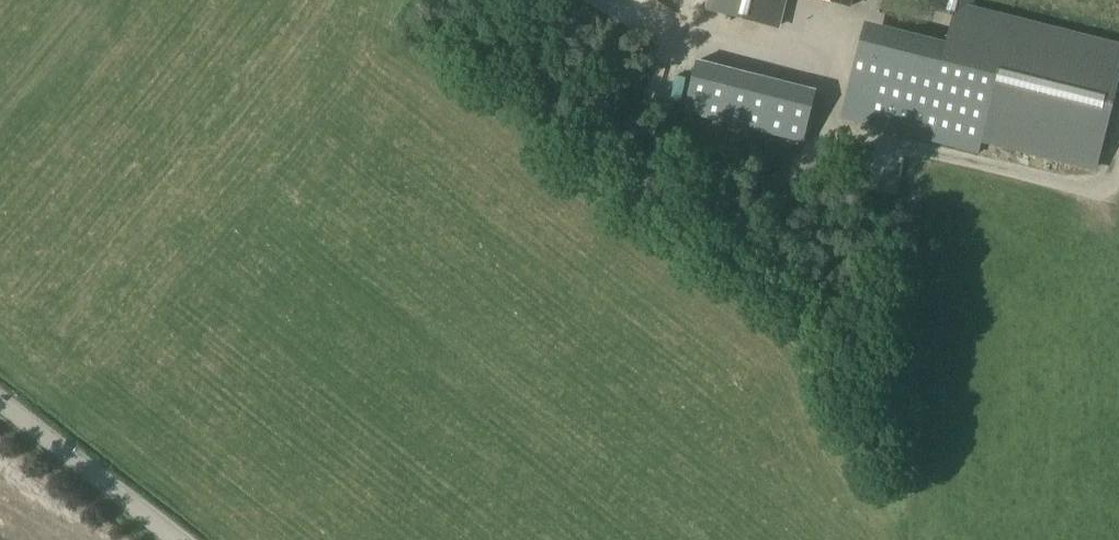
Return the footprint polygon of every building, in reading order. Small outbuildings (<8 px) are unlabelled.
[(779,0),(706,0),(702,15),(770,34),(779,0)] [(964,31),(967,20),(973,0),(935,0),(929,22),(952,28),(964,31)] [(893,38),(868,31),(849,105),(980,139),(981,136),(1094,165),(1118,68),(1118,61),(967,20),(964,31),(952,28),(946,51),(893,38)] [(701,64),(689,111),(804,140),(816,93),(701,64)]
